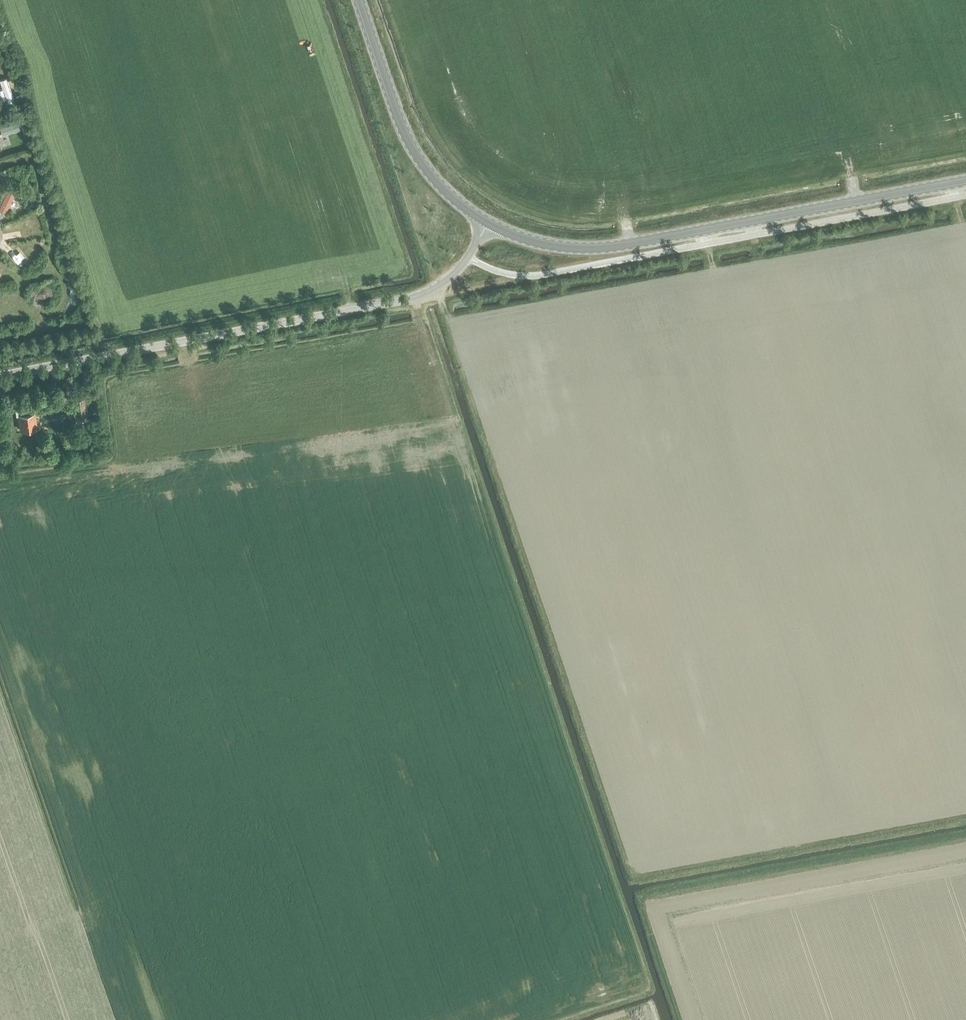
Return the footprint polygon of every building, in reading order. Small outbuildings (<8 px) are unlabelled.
[(72,400),(75,419),(88,417),(85,398),(72,400)] [(34,413),(32,414),(31,407),(15,409),(16,416),(19,416),(21,430),(36,428),(34,413)]
